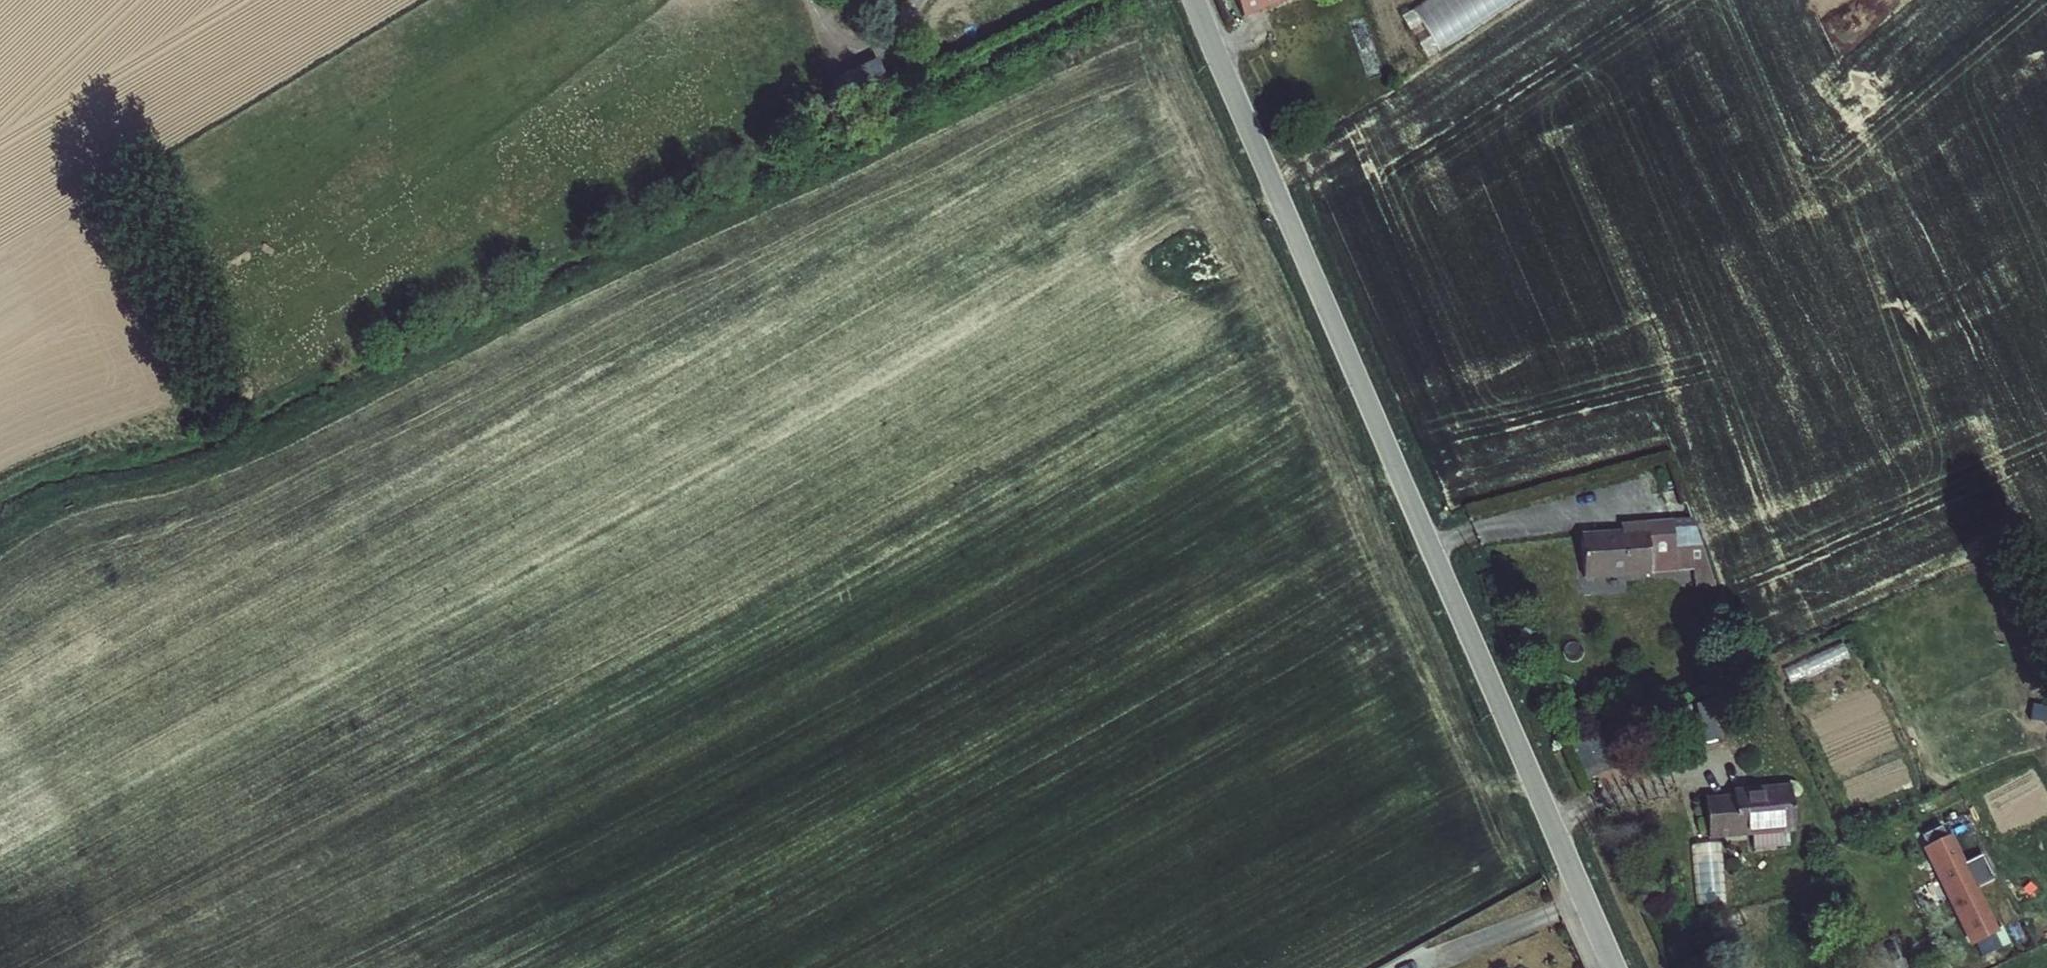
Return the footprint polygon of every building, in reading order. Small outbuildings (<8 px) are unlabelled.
[(1249,17),(1291,0),(1243,0),(1249,17)] [(1415,7),(1442,49),(1518,0),(1426,0),(1415,7)] [(877,49),(863,55),(867,64),(835,79),(849,108),(895,86),(877,49)] [(1618,532),(1579,534),(1581,576),(1674,572),(1672,520),(1618,523),(1618,532)] [(1729,794),(1700,798),(1705,834),(1746,828),(1749,846),(1784,842),(1782,826),(1790,825),(1784,780),(1728,787),(1729,794)] [(1959,831),(1930,844),(1976,945),(2004,933),(1959,831)]
